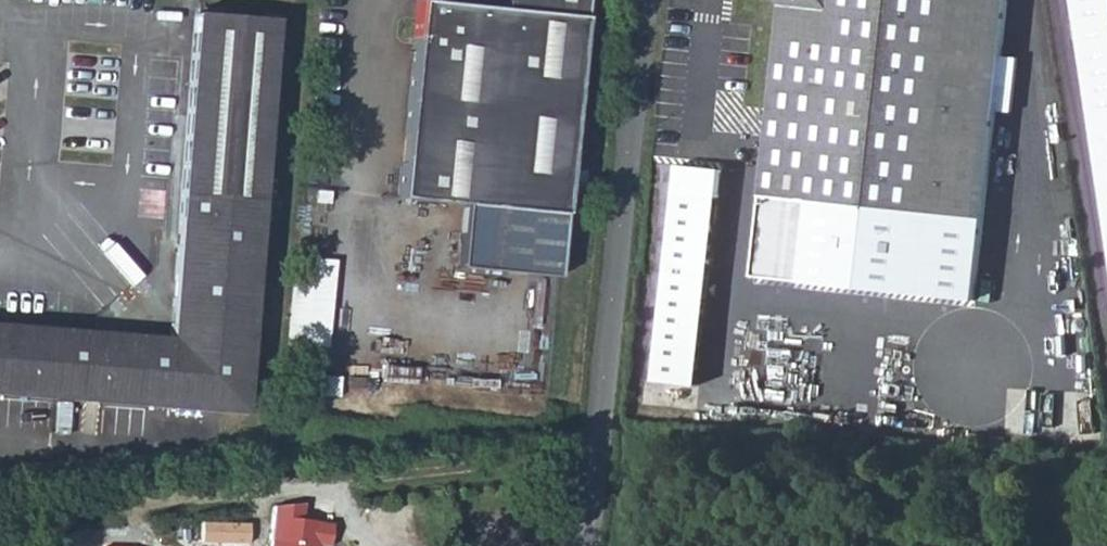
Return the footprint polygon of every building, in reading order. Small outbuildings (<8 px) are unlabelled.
[(250,384),(269,0),(189,0),(174,308),(0,301),(0,374),(250,384)] [(577,18),(498,6),(424,0),(415,0),(393,195),(459,203),(556,207),(577,18)] [(577,18),(580,0),(499,0),(498,6),(577,18)] [(1006,0),(765,0),(772,11),(751,268),(976,299),(1007,2),(1006,0)] [(1106,199),(1106,0),(1073,0),(1106,199)] [(643,402),(690,407),(722,172),(672,167),(643,402)] [(556,207),(459,203),(454,266),(549,278),(556,207)] [(299,253),(291,341),(330,344),(337,257),(299,253)] [(269,545),(312,545),(313,545),(324,545),(324,524),(296,523),(296,505),(267,510),(266,545),(269,545)]
